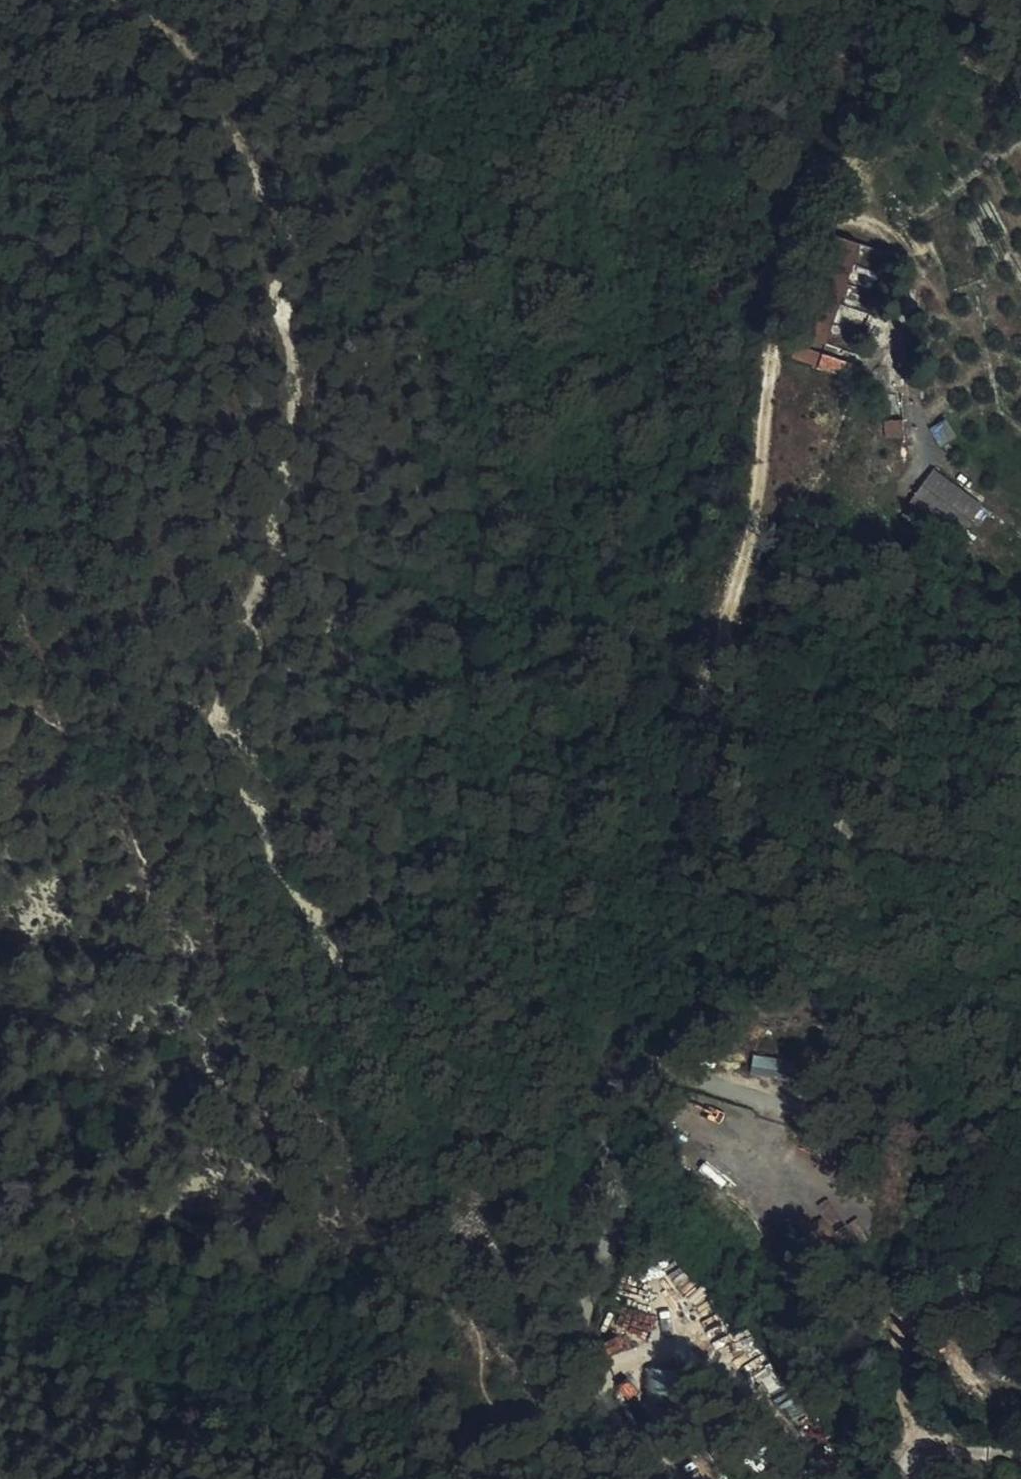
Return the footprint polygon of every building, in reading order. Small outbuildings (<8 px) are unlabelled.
[(815,248),(778,314),(796,324),(797,325),(822,253),(815,248)] [(797,325),(821,341),(860,275),(822,253),(797,325)] [(796,324),(778,314),(765,336),(810,361),(821,341),(797,325),(796,324)] [(881,396),(885,422),(904,419),(900,393),(881,396)] [(951,420),(913,435),(921,454),(959,439),(951,420)] [(912,498),(963,534),(987,503),(936,466),(912,498)] [(809,1079),(810,1057),(755,1054),(753,1075),(809,1079)] [(605,1319),(628,1339),(647,1317),(623,1298),(605,1319)] [(649,1367),(650,1413),(685,1412),(684,1366),(649,1367)]
